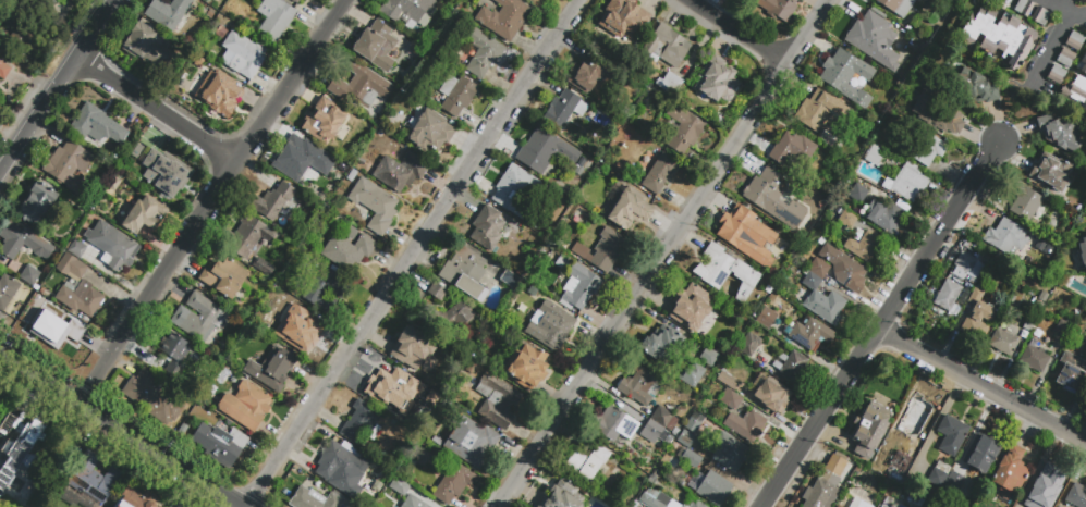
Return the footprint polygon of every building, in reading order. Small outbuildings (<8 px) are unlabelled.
[(48,15),(26,0),(58,0),(48,15)] [(146,16),(157,0),(171,9),(177,0),(192,0),(195,2),(173,35),(146,16)] [(258,14),(266,0),(276,0),(298,14),(288,32),(286,30),(276,47),(258,35),(268,21),(258,14)] [(387,1),(387,0),(428,0),(437,5),(429,17),(425,15),(418,26),(411,22),(407,26),(400,21),(398,26),(379,14),(388,2),(387,1)] [(503,9),(490,0),(515,0),(533,12),(511,46),(476,22),(484,9),(497,18),(503,9)] [(603,9),(609,0),(634,0),(634,1),(640,5),(639,8),(649,14),(638,29),(637,28),(627,42),(597,23),(606,10),(603,9)] [(756,4),(759,0),(797,0),(794,4),(797,7),(786,24),(777,17),(776,20),(766,14),(767,12),(756,5),(756,4)] [(904,20),(871,0),(917,0),(904,20)] [(1014,10),(1019,0),(1026,0),(1034,4),(1027,17),(1014,10)] [(24,54),(7,44),(16,29),(12,26),(14,24),(3,16),(12,2),(24,11),(19,20),(38,33),(24,54)] [(1038,34),(1034,42),(1036,44),(1033,49),(1028,47),(1016,70),(1014,69),(1012,71),(1008,69),(1009,65),(1005,64),(1008,61),(1000,57),(1002,52),(995,48),(991,54),(977,47),(979,44),(974,40),(971,47),(955,39),(959,32),(960,32),(971,11),(976,13),(979,7),(987,10),(988,8),(997,12),(991,24),(995,26),(1002,10),(1010,14),(1009,15),(1020,21),(1018,23),(1038,34)] [(1044,26),(1030,20),(1037,7),(1050,13),(1044,26)] [(868,10),(891,25),(888,29),(896,35),(888,49),(900,55),(895,62),(899,63),(893,73),(843,41),(857,20),(861,22),(868,10)] [(121,48),(120,46),(120,45),(121,41),(123,39),(125,38),(129,38),(139,22),(158,34),(158,37),(159,37),(161,37),(162,37),(163,39),(164,40),(164,41),(164,42),(163,44),(162,45),(160,45),(167,49),(159,62),(156,67),(137,54),(135,58),(121,48)] [(395,64),(388,76),(351,51),(361,37),(363,38),(367,32),(369,33),(377,22),(393,33),(390,37),(401,44),(394,53),(392,52),(388,59),(395,64)] [(661,22),(672,29),(671,30),(686,40),(685,41),(692,46),(675,70),(651,53),(650,55),(642,50),(661,22)] [(254,44),(256,40),(268,49),(264,54),(267,57),(259,70),(278,82),(269,95),(242,77),(221,64),(219,63),(228,49),(221,46),(231,32),(232,29),(254,44)] [(483,82),(466,72),(480,51),(465,41),(474,29),(508,51),(498,66),(495,64),(483,82)] [(1085,38),(1078,49),(1077,52),(1064,45),(1065,42),(1072,32),(1085,38)] [(873,98),(865,110),(854,103),(855,102),(818,79),(825,70),(821,67),(828,57),(831,59),(839,47),(876,71),(868,83),(864,81),(865,79),(854,73),(847,84),(857,90),(858,89),(873,98)] [(608,78),(600,74),(598,78),(603,82),(598,90),(591,87),(587,95),(565,81),(572,71),(569,70),(573,62),(578,66),(589,49),(621,69),(615,76),(611,73),(608,78)] [(1069,67),(1056,61),(1061,51),(1074,58),(1069,67)] [(1085,52),(1085,53),(1085,75),(1074,69),(1078,60),(1081,61),(1085,52)] [(713,54),(729,64),(725,69),(729,70),(731,67),(737,72),(732,79),(741,84),(732,99),(731,100),(729,102),(725,102),(722,101),(720,98),(717,102),(694,88),(699,79),(696,78),(705,64),(708,65),(713,54)] [(4,81),(0,78),(0,61),(12,69),(4,81)] [(1059,85),(1046,78),(1053,64),(1066,72),(1059,85)] [(342,102),(328,92),(337,78),(350,87),(356,77),(354,76),(361,66),(394,88),(386,102),(380,99),(369,115),(352,103),(353,101),(345,96),(342,102)] [(962,66),(984,77),(986,81),(983,82),(983,83),(986,82),(988,87),(995,86),(999,99),(984,103),(984,101),(976,103),(971,99),(966,107),(941,92),(953,71),(959,74),(962,66)] [(246,91),(242,99),(229,119),(187,90),(202,69),(235,91),(239,86),(242,88),(246,91)] [(672,95),(654,83),(658,77),(661,81),(668,71),(682,79),(672,95)] [(1077,75),(1085,80),(1085,113),(1082,111),(1083,108),(1079,107),(1081,103),(1078,101),(1075,107),(1059,98),(1066,82),(1072,85),(1077,75)] [(457,121),(441,111),(449,99),(439,94),(450,77),(459,83),(463,76),(481,89),(473,102),(474,102),(467,113),(464,111),(457,121)] [(928,96),(960,113),(961,115),(962,116),(962,120),(963,121),(963,123),(959,133),(956,135),(955,134),(954,134),(952,133),(950,134),(949,132),(945,132),(943,132),(942,132),(940,132),(938,132),(936,129),(908,113),(923,86),(930,90),(928,96)] [(565,89),(581,99),(579,101),(588,108),(582,118),(573,111),(559,132),(541,120),(556,98),(558,99),(565,89)] [(809,101),(817,89),(847,109),(840,121),(828,113),(816,133),(793,118),(805,98),(809,101)] [(301,129),(310,114),(313,115),(316,110),(315,110),(322,98),(330,102),(333,104),(330,109),(332,110),(334,108),(340,111),(339,114),(346,120),(328,147),(301,129)] [(130,135),(121,147),(110,140),(108,143),(103,139),(100,145),(88,137),(85,144),(69,133),(87,104),(107,118),(106,119),(130,135)] [(683,156),(667,146),(680,124),(668,116),(674,104),(706,125),(693,147),(690,146),(683,156)] [(459,134),(449,148),(446,145),(440,152),(435,149),(429,158),(403,140),(410,129),(414,133),(427,113),(459,134)] [(1036,118),(1050,114),(1052,120),(1061,118),(1077,127),(1081,144),(1078,148),(1077,148),(1073,154),(1044,139),(1041,133),(1039,134),(1036,118)] [(581,153),(574,164),(557,152),(541,176),(514,159),(523,144),(525,145),(538,125),(581,153)] [(948,145),(941,157),(936,153),(928,168),(906,156),(920,129),(948,145)] [(767,156),(776,144),(777,145),(786,131),(793,135),(795,133),(817,146),(805,164),(790,154),(783,166),(767,156)] [(307,141),(320,150),(337,161),(331,170),(325,166),(320,173),(310,166),(298,185),(274,169),(283,154),(285,156),(289,151),(292,153),(297,144),(303,147),(307,141)] [(69,143),(82,151),(76,160),(83,164),(73,178),(76,181),(78,180),(87,186),(78,198),(66,190),(68,189),(44,173),(50,163),(51,164),(60,150),(63,152),(69,143)] [(864,159),(871,145),(884,151),(876,165),(864,159)] [(184,184),(175,197),(162,188),(169,178),(156,170),(154,173),(141,165),(152,147),(164,156),(163,158),(183,170),(176,178),(184,184)] [(1025,175),(1035,158),(1038,160),(1044,151),(1059,160),(1060,158),(1073,165),(1071,170),(1078,173),(1072,184),(1069,182),(1065,187),(1064,187),(1060,196),(1048,189),(1049,188),(1025,175)] [(640,185),(662,152),(681,164),(671,181),(668,178),(657,196),(640,185)] [(410,154),(430,169),(420,184),(416,181),(411,190),(406,187),(401,196),(373,177),(386,158),(406,171),(410,166),(404,162),(410,154)] [(586,159),(582,165),(576,162),(582,156),(586,159)] [(929,181),(920,197),(917,195),(912,203),(890,190),(904,165),(929,181)] [(511,212),(493,200),(507,180),(505,180),(514,166),(535,181),(528,191),(526,190),(511,212)] [(742,196),(744,193),(742,191),(746,186),(747,187),(755,175),(758,177),(765,166),(785,180),(778,190),(808,211),(794,231),(742,196)] [(886,177),(893,182),(889,190),(881,186),(886,177)] [(383,240),(367,230),(377,215),(350,199),(362,180),(400,203),(394,212),(398,213),(391,223),(393,224),(383,240)] [(559,181),(565,186),(563,189),(556,184),(559,181)] [(39,182),(60,196),(52,207),(48,203),(37,219),(39,220),(34,228),(16,217),(21,210),(19,209),(29,194),(32,195),(39,182)] [(868,191),(859,203),(847,196),(856,183),(868,191)] [(1012,194),(1018,183),(1044,198),(1042,199),(1029,223),(1009,211),(1016,197),(1012,194)] [(282,184),(297,194),(290,206),(288,203),(274,225),(251,210),(258,198),(264,202),(268,194),(271,196),(273,193),(276,194),(282,184)] [(649,226),(639,242),(606,220),(626,187),(656,207),(645,224),(649,226)] [(136,237),(122,228),(138,205),(141,207),(147,198),(168,212),(154,233),(144,226),(136,237)] [(900,226),(893,236),(864,218),(868,209),(867,208),(871,200),(887,210),(891,202),(907,213),(899,225),(900,226)] [(898,207),(901,200),(913,208),(910,214),(898,207)] [(776,260),(768,271),(716,235),(717,233),(717,232),(719,228),(720,228),(722,225),(718,223),(725,212),(729,215),(737,203),(757,217),(754,220),(778,236),(771,246),(766,243),(762,248),(772,255),(770,257),(776,260)] [(882,240),(868,263),(843,247),(849,237),(839,231),(843,225),(837,221),(838,220),(831,217),(839,206),(857,218),(851,228),(863,236),(867,230),(882,240)] [(492,255),(471,240),(477,231),(473,227),(487,207),(502,217),(499,220),(507,224),(498,237),(502,239),(492,255)] [(237,220),(243,212),(244,212),(281,237),(274,248),(261,239),(246,263),(245,262),(221,247),(230,233),(235,237),(244,224),(237,220)] [(1027,238),(1020,251),(1012,247),(1009,255),(980,238),(987,227),(995,231),(1002,217),(1027,232),(1024,236),(1027,238)] [(540,219),(551,226),(546,235),(535,227),(540,219)] [(134,262),(129,271),(125,269),(120,276),(109,269),(114,261),(115,260),(106,252),(107,251),(84,236),(88,228),(93,232),(99,221),(119,233),(139,248),(131,260),(134,262)] [(0,238),(10,224),(23,233),(25,230),(56,250),(48,263),(44,260),(41,263),(33,258),(35,255),(24,247),(14,263),(0,255),(5,246),(3,245),(5,242),(0,238)] [(606,226),(630,242),(623,252),(621,250),(606,273),(570,250),(576,242),(590,250),(588,253),(593,257),(596,251),(594,250),(602,237),(599,235),(606,226)] [(363,236),(378,246),(369,261),(365,259),(359,268),(356,265),(350,275),(321,257),(335,236),(355,249),(363,236)] [(698,237),(707,243),(705,247),(704,247),(703,248),(699,246),(699,245),(695,242),(698,237)] [(820,237),(826,240),(822,246),(817,243),(820,237)] [(1077,240),(1085,238),(1085,269),(1083,270),(1079,255),(1082,253),(1077,240)] [(88,249),(81,261),(69,253),(76,242),(88,249)] [(718,290),(700,280),(700,279),(691,272),(699,263),(704,267),(707,262),(708,262),(710,260),(701,255),(710,242),(724,250),(722,252),(735,261),(736,259),(762,275),(743,305),(734,299),(741,282),(732,275),(733,274),(730,272),(718,290)] [(867,270),(863,277),(866,280),(862,285),(863,285),(857,294),(853,292),(835,281),(833,273),(832,264),(818,255),(826,243),(867,270)] [(460,245),(488,264),(483,271),(486,274),(478,287),(489,295),(481,307),(439,279),(449,263),(451,264),(456,257),(453,255),(460,245)] [(985,264),(976,280),(965,274),(961,282),(951,275),(956,265),(953,264),(961,251),(985,264)] [(247,272),(244,276),(233,294),(235,296),(231,302),(197,280),(200,275),(206,268),(210,271),(220,256),(222,257),(224,255),(228,253),(231,253),(234,255),(236,257),(239,260),(239,263),(239,267),(247,272)] [(102,309),(99,314),(97,313),(91,321),(78,312),(77,316),(56,300),(64,287),(64,288),(68,284),(73,288),(76,284),(57,270),(66,255),(89,270),(82,282),(93,289),(93,290),(106,299),(100,308),(102,309)] [(560,256),(568,260),(562,270),(553,265),(560,256)] [(252,265),(258,257),(276,270),(269,279),(252,265)] [(831,267),(822,280),(808,270),(817,257),(831,267)] [(582,311),(573,306),(571,310),(558,302),(564,292),(562,289),(563,287),(570,276),(566,273),(574,261),(576,262),(605,281),(595,296),(593,295),(582,311)] [(326,267),(354,285),(342,304),(329,295),(327,297),(338,305),(330,318),(304,300),(326,267)] [(40,276),(33,288),(21,280),(28,268),(40,276)] [(521,281),(514,292),(500,282),(508,272),(521,281)] [(813,312),(802,305),(806,297),(807,298),(813,290),(802,284),(809,272),(821,281),(815,292),(827,298),(831,292),(846,301),(840,312),(838,316),(841,318),(835,327),(813,312)] [(4,314),(0,312),(0,284),(5,276),(22,288),(4,314)] [(949,312),(932,304),(945,279),(962,288),(949,312)] [(717,301),(711,309),(718,313),(701,337),(666,314),(669,309),(670,310),(674,304),(671,301),(680,288),(684,292),(691,283),(707,294),(707,295),(717,301)] [(450,293),(442,305),(428,296),(436,284),(450,293)] [(984,292),(978,301),(986,306),(987,304),(995,308),(993,309),(998,311),(991,323),(983,319),(981,322),(990,326),(981,342),(960,330),(973,304),(967,301),(975,287),(976,288),(978,284),(984,286),(981,290),(984,292)] [(778,293),(772,300),(768,297),(772,289),(778,293)] [(174,325),(184,310),(199,320),(200,317),(186,307),(195,294),(222,311),(221,313),(229,319),(224,325),(220,332),(219,332),(208,348),(200,344),(200,345),(173,326),(174,325)] [(577,320),(557,353),(528,333),(527,334),(525,333),(532,321),(530,320),(538,309),(539,309),(540,307),(546,299),(577,320)] [(463,302),(475,321),(460,332),(456,327),(446,332),(423,324),(424,321),(427,310),(441,314),(448,314),(463,302)] [(778,314),(768,329),(755,321),(765,306),(778,314)] [(325,323),(327,324),(319,337),(309,331),(307,335),(317,341),(306,358),(274,337),(282,324),(285,319),(290,321),(300,307),(313,316),(308,323),(305,327),(308,330),(312,323),(316,318),(325,323)] [(30,335),(35,329),(45,312),(54,319),(49,326),(52,329),(57,331),(59,327),(66,317),(78,324),(76,327),(71,337),(62,332),(51,349),(44,344),(41,346),(36,343),(38,341),(30,335)] [(1030,333),(1022,329),(1029,314),(1038,319),(1030,333)] [(834,333),(827,344),(822,341),(814,354),(781,333),(786,325),(792,329),(796,323),(804,327),(810,318),(834,333)] [(1064,339),(1052,333),(1060,319),(1072,325),(1064,339)] [(662,323),(686,338),(664,371),(640,356),(643,353),(638,349),(646,336),(648,338),(650,334),(655,336),(662,323)] [(431,349),(426,358),(422,356),(418,362),(413,371),(393,359),(401,347),(398,346),(411,324),(432,338),(427,347),(431,349)] [(1010,357),(988,346),(997,329),(1018,341),(1010,357)] [(158,351),(170,333),(194,349),(181,369),(183,371),(175,383),(163,374),(172,361),(158,351)] [(751,357),(737,349),(748,333),(753,335),(753,334),(762,341),(759,347),(757,346),(751,357)] [(524,389),(507,379),(511,373),(505,370),(510,363),(508,361),(515,348),(520,351),(525,343),(534,348),(535,347),(547,355),(542,362),(548,366),(547,367),(549,369),(536,388),(528,384),(524,389)] [(706,345),(720,355),(712,367),(698,358),(706,345)] [(1027,345),(1049,357),(1040,374),(1018,362),(1027,345)] [(286,387),(280,397),(244,372),(246,369),(251,362),(261,370),(276,347),(283,353),(283,351),(301,362),(297,367),(296,367),(293,371),(294,371),(291,375),(288,373),(284,378),(288,380),(284,385),(286,387)] [(808,360),(794,382),(779,371),(771,366),(780,353),(788,358),(793,350),(808,360)] [(1079,369),(1085,373),(1085,391),(1082,388),(1077,397),(1061,388),(1062,386),(1054,382),(1064,364),(1059,362),(1065,350),(1084,361),(1079,369)] [(690,358),(706,369),(694,389),(676,378),(690,358)] [(615,389),(618,387),(615,385),(620,379),(622,381),(623,378),(626,380),(627,378),(631,380),(636,372),(630,369),(636,360),(666,381),(652,401),(651,400),(646,407),(630,396),(627,398),(615,389)] [(178,419),(173,416),(164,429),(142,413),(143,411),(123,398),(120,395),(132,378),(135,380),(142,371),(158,382),(151,393),(158,397),(160,393),(184,409),(178,419)] [(717,380),(722,371),(740,382),(734,391),(717,380)] [(515,420),(507,434),(478,417),(487,403),(474,395),(487,374),(524,397),(517,408),(514,406),(510,412),(511,413),(510,417),(515,420)] [(363,395),(371,382),(385,389),(393,375),(419,393),(413,404),(410,401),(405,410),(400,407),(395,415),(363,395)] [(779,413),(776,412),(773,412),(752,398),(758,386),(760,387),(767,376),(777,383),(792,393),(779,413)] [(235,397),(239,392),(237,389),(239,385),(242,383),(244,382),(245,382),(248,383),(274,399),(269,407),(272,409),(269,415),(266,413),(264,417),(265,418),(255,434),(218,409),(225,396),(227,394),(229,394),(232,395),(235,397)] [(925,382),(940,391),(937,396),(922,388),(925,382)] [(734,411),(719,400),(727,388),(743,399),(734,411)] [(425,401),(432,391),(446,398),(439,410),(425,401)] [(869,400),(894,413),(868,460),(853,452),(857,443),(849,438),(855,426),(852,424),(857,415),(861,417),(869,400)] [(357,447),(341,436),(349,424),(350,425),(357,412),(353,410),(359,401),(383,417),(369,441),(364,437),(357,447)] [(5,438),(0,435),(22,403),(35,411),(27,422),(33,426),(34,421),(36,423),(41,416),(56,425),(39,449),(61,463),(33,506),(10,492),(10,491),(9,491),(8,491),(7,491),(5,491),(5,492),(5,493),(0,489),(0,445),(5,438)] [(642,424),(631,441),(620,434),(613,444),(597,433),(595,436),(585,430),(595,415),(600,418),(609,403),(642,424)] [(654,445),(638,435),(659,405),(673,415),(672,416),(679,420),(671,431),(666,426),(663,430),(669,434),(664,440),(659,435),(654,445)] [(687,448),(676,441),(684,429),(683,429),(694,410),(705,417),(700,423),(701,424),(694,436),(696,437),(688,448),(687,448)] [(760,435),(758,440),(756,438),(752,444),(722,424),(730,412),(741,420),(746,411),(749,413),(752,410),(767,421),(758,434),(760,435)] [(953,458),(938,449),(943,438),(944,438),(945,437),(936,432),(945,415),(969,428),(953,458)] [(488,460),(480,473),(443,449),(464,418),(486,432),(487,429),(502,438),(495,453),(491,450),(486,459),(488,460)] [(227,442),(234,431),(247,440),(252,442),(247,446),(230,473),(205,456),(207,453),(192,443),(203,425),(227,442)] [(675,428),(681,431),(676,436),(671,433),(675,428)] [(744,462),(737,471),(736,470),(734,473),(710,457),(715,452),(716,453),(717,449),(719,450),(721,446),(715,443),(722,431),(752,450),(747,457),(749,458),(746,463),(744,462)] [(984,473),(980,472),(979,473),(973,469),(973,468),(962,461),(978,433),(1002,447),(993,462),(991,461),(984,473)] [(324,457),(332,443),(361,461),(362,458),(373,466),(356,491),(318,467),(324,458),(324,457)] [(598,443),(612,453),(605,466),(602,465),(590,483),(564,467),(576,447),(589,456),(591,454),(598,443)] [(1028,470),(1015,495),(1009,492),(1005,493),(1002,493),(999,491),(998,489),(998,486),(991,483),(999,468),(997,467),(1002,456),(1004,457),(1005,454),(1009,456),(1013,445),(1025,452),(1020,462),(1023,463),(1022,467),(1028,470)] [(701,458),(695,468),(681,458),(686,448),(701,458)] [(112,469),(124,477),(105,506),(78,491),(77,493),(66,485),(87,453),(101,461),(94,472),(105,480),(112,469)] [(839,491),(830,506),(801,506),(817,478),(818,479),(831,454),(834,455),(835,453),(846,458),(845,461),(846,461),(839,478),(840,479),(834,489),(839,491)] [(928,454),(935,457),(932,462),(926,460),(928,454)] [(940,490),(926,482),(934,468),(935,468),(938,460),(951,467),(947,474),(948,475),(940,490)] [(857,463),(863,467),(861,473),(854,470),(857,463)] [(455,498),(450,506),(448,506),(434,498),(455,466),(477,479),(472,487),(469,486),(460,500),(455,498)] [(1047,499),(1029,490),(1041,467),(1065,480),(1056,499),(1049,496),(1047,499)] [(966,477),(959,490),(945,482),(953,469),(966,477)] [(733,486),(721,506),(718,506),(716,506),(686,486),(696,471),(705,477),(709,470),(732,485),(733,486)] [(656,474),(651,482),(646,480),(650,471),(656,474)] [(390,490),(396,479),(412,489),(405,499),(390,490)] [(583,505),(583,506),(538,506),(545,494),(546,495),(553,484),(556,486),(559,480),(565,479),(579,489),(576,493),(585,498),(582,503),(583,505)] [(1074,482),(1085,488),(1085,506),(1075,506),(1064,502),(1074,482)] [(345,504),(343,506),(290,506),(302,487),(310,494),(312,492),(328,502),(332,495),(345,504)] [(159,500),(155,506),(115,506),(119,502),(122,496),(123,497),(130,489),(143,496),(145,492),(157,499),(159,500)] [(376,497),(369,506),(357,506),(352,504),(362,489),(376,497)] [(660,492),(683,506),(649,506),(638,500),(644,492),(645,493),(648,489),(650,491),(660,492)] [(854,496),(874,506),(849,506),(854,496)] [(924,500),(921,506),(919,506),(913,504),(917,496),(924,500)] [(411,497),(426,506),(404,506),(411,497)]
